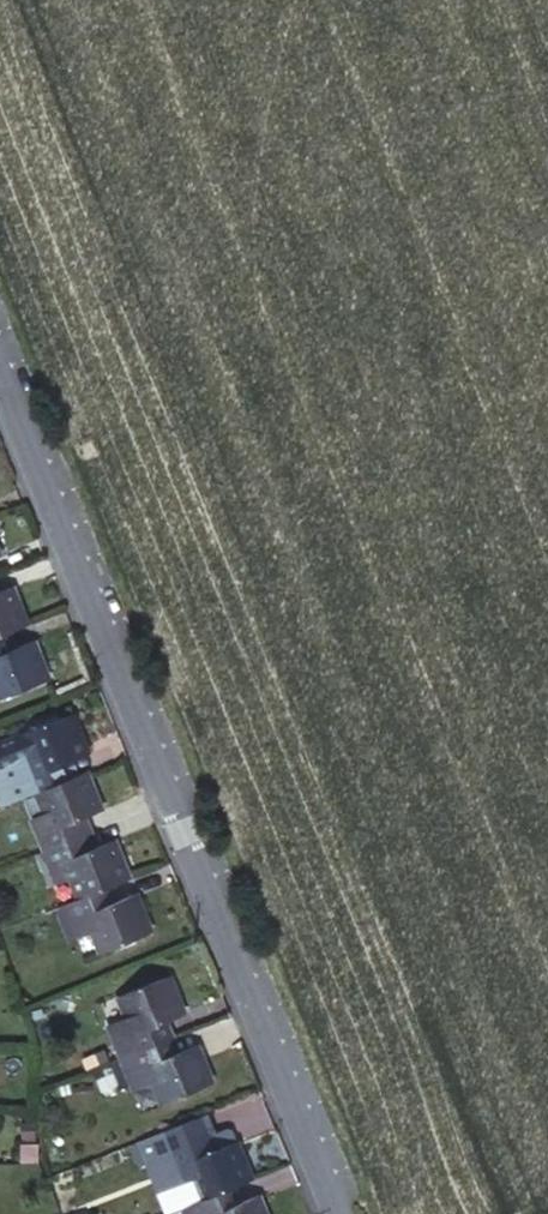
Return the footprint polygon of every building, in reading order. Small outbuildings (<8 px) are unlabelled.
[(4,622),(20,615),(3,578),(0,579),(0,623),(4,622)] [(41,668),(27,634),(11,640),(4,622),(0,623),(0,683),(41,668)] [(7,757),(20,790),(30,786),(70,769),(63,751),(79,745),(64,708),(14,729),(22,751),(7,757)] [(97,801),(82,764),(70,769),(30,786),(38,805),(23,812),(36,845),(88,824),(81,807),(97,801)] [(95,841),(88,824),(36,845),(48,878),(65,871),(74,893),(112,878),(123,873),(109,834),(95,841)] [(74,893),(59,899),(72,932),(87,925),(95,943),(144,923),(131,890),(118,895),(112,878),(74,893)] [(105,1022),(118,1054),(171,1031),(166,1017),(180,1011),(166,975),(112,997),(119,1015),(105,1022)] [(171,1031),(118,1054),(133,1092),(147,1086),(154,1102),(206,1082),(192,1045),(178,1052),(171,1031)] [(232,1174),(247,1167),(236,1138),(221,1144),(218,1135),(164,1157),(173,1183),(184,1177),(189,1191),(232,1174)] [(170,1199),(176,1213),(266,1213),(254,1181),(237,1188),(232,1174),(189,1191),(170,1199)]
